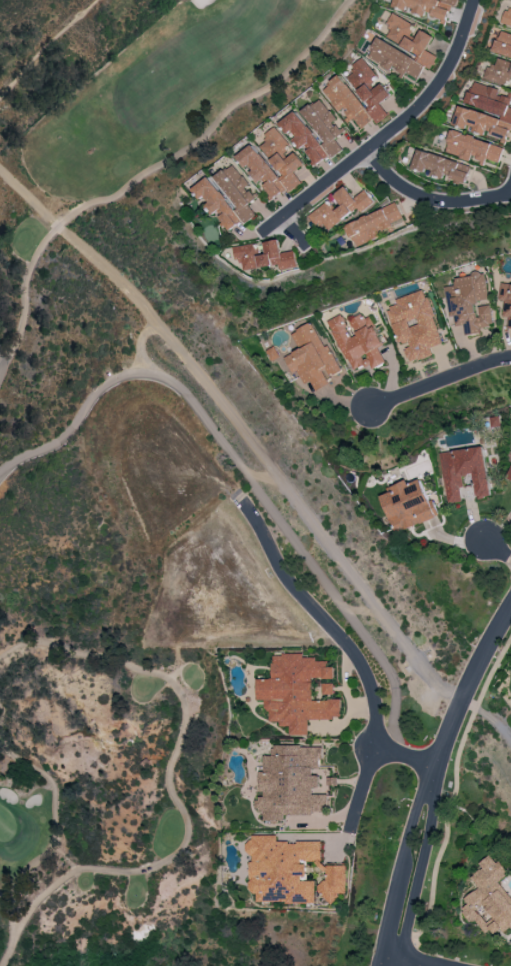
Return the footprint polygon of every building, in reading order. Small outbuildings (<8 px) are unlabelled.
[(392,7),(397,8),(412,7),(412,12),(415,13),(431,12),(431,16),(441,18),(450,5),(456,5),(457,0),(394,0),(392,7)] [(505,8),(501,23),(510,26),(510,10),(505,8)] [(376,38),(367,58),(391,69),(391,70),(403,76),(405,72),(418,79),(424,66),(430,69),(436,56),(425,50),(433,36),(420,29),(415,39),(408,35),(413,23),(392,13),(386,25),(391,27),(386,38),(419,54),(418,58),(376,38)] [(510,57),(510,33),(500,30),(493,51),(510,57)] [(347,77),(370,109),(368,111),(377,123),(388,115),(380,103),(391,95),(380,79),(379,80),(363,57),(350,66),(354,72),(347,77)] [(507,85),(510,75),(510,62),(497,58),(494,67),(488,65),(483,78),(507,85)] [(322,89),(338,111),(341,109),(349,121),(354,118),(361,128),(373,119),(340,75),(322,89)] [(453,125),(466,128),(466,129),(488,135),(489,133),(507,139),(510,125),(510,108),(508,107),(510,97),(510,96),(499,92),(500,89),(472,81),(465,106),(459,104),(453,125)] [(302,111),(323,141),(320,144),(296,110),(280,122),(288,133),(289,132),(301,149),(303,149),(315,165),(330,154),(332,157),(342,150),(334,138),(342,133),(333,121),(335,119),(320,98),(302,111)] [(255,143),(237,155),(258,185),(261,183),(272,199),(286,189),(288,191),(301,183),(293,172),(303,164),(292,149),(291,149),(275,127),(263,135),(266,141),(258,147),(255,143)] [(503,148),(452,129),(444,151),(470,160),(471,158),(484,163),(486,158),(498,162),(503,148)] [(413,167),(450,177),(450,178),(466,183),(470,164),(417,150),(413,167)] [(212,179),(210,175),(193,187),(201,198),(202,198),(227,231),(242,220),(244,224),(256,215),(248,204),(255,199),(246,187),(249,185),(233,163),(212,179)] [(307,214),(317,226),(322,223),(327,230),(357,208),(360,212),(374,202),(365,189),(353,197),(346,186),(307,214)] [(403,220),(397,204),(345,223),(354,246),(381,236),(378,229),(403,220)] [(231,246),(233,259),(240,258),(242,269),(279,264),(279,269),(296,267),(294,251),(280,252),(279,240),(263,241),(265,254),(256,255),(255,243),(231,246)] [(444,286),(449,318),(453,317),(455,326),(463,325),(465,335),(481,333),(480,328),(493,326),(489,301),(484,272),(455,277),(456,285),(444,286)] [(500,283),(498,300),(504,300),(502,316),(508,317),(507,326),(510,327),(510,284),(500,283)] [(441,343),(426,290),(396,298),(398,305),(387,308),(398,346),(404,344),(408,362),(432,355),(430,346),(441,343)] [(351,370),(369,362),(372,368),(385,362),(378,347),(383,344),(369,313),(351,321),(357,334),(351,337),(341,315),(328,320),(351,370)] [(341,370),(328,344),(324,346),(312,322),(291,332),(299,349),(283,357),(291,374),(297,371),(303,384),(310,380),(315,390),(329,383),(326,377),(341,370)] [(269,360),(278,357),(275,346),(266,349),(269,360)] [(441,452),(449,503),(463,501),(461,487),(465,486),(463,475),(474,474),(478,498),(492,496),(485,446),(441,452)] [(381,495),(394,532),(436,518),(423,479),(409,483),(408,480),(394,485),(395,490),(381,495)] [(313,699),(313,678),(335,678),(335,666),(327,666),(327,661),(316,660),(316,657),(304,657),(304,654),(273,654),(272,678),(258,678),(258,700),(264,700),(264,709),(269,709),(269,721),(279,721),(279,726),(289,726),(289,734),(308,734),(308,718),(342,718),(342,700),(313,699)] [(335,694),(335,683),(323,683),(324,694),(335,694)] [(322,748),(282,744),(272,745),(271,756),(264,755),(263,771),(260,771),(259,776),(263,797),(255,799),(254,808),(262,809),(264,821),(272,820),(283,821),(284,813),(299,815),(326,810),(328,795),(318,788),(320,775),(320,768),(322,748)] [(251,901),(315,903),(315,881),(305,880),(306,861),(317,862),(317,870),(323,870),(323,890),(323,901),(336,901),(336,893),(346,893),(346,865),(321,864),(321,842),(277,841),(277,835),(248,835),(248,854),(252,854),(251,901)] [(499,881),(503,879),(509,868),(488,856),(480,863),(483,867),(471,877),(479,887),(465,898),(469,904),(461,909),(467,917),(479,924),(486,933),(493,928),(501,934),(510,926),(510,897),(499,881)]
